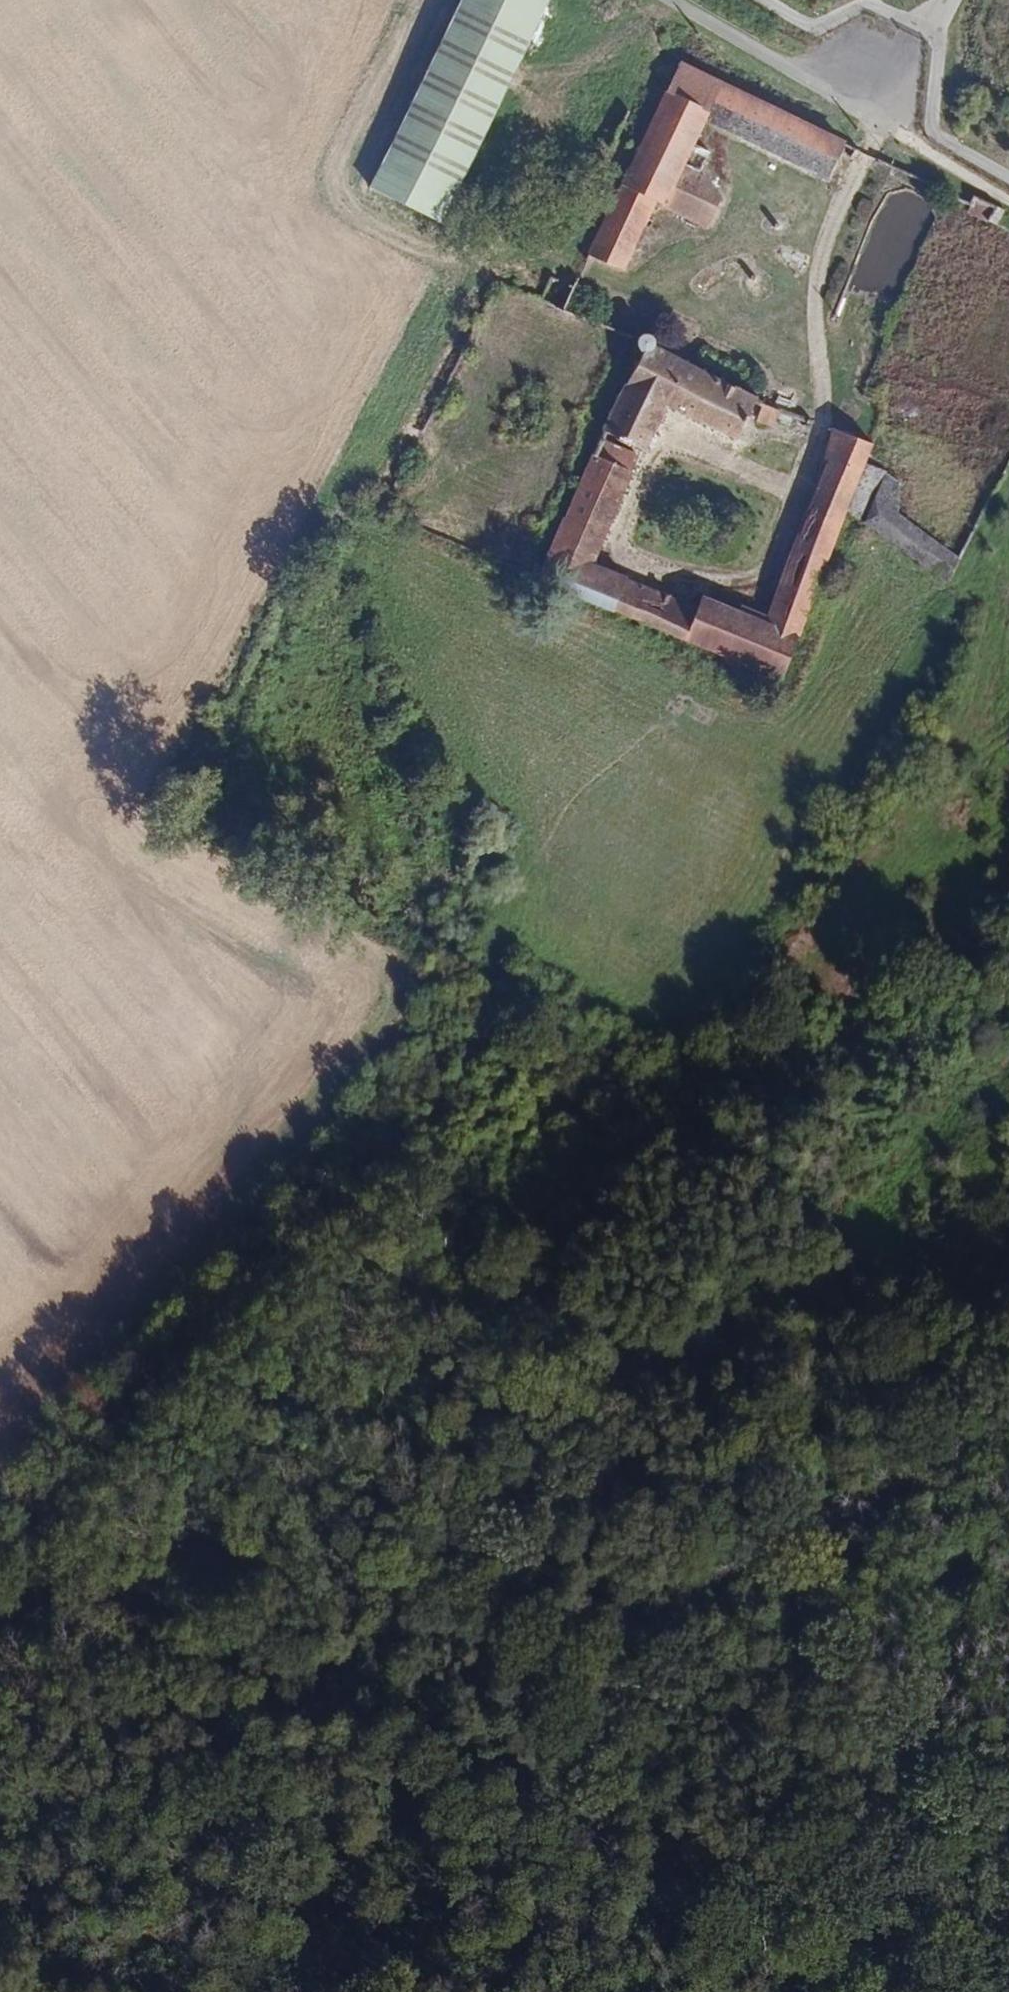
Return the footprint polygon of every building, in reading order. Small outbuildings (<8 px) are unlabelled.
[(377,193),(453,225),(547,0),(458,0),(377,193)] [(682,63),(590,251),(624,267),(657,200),(667,205),(686,166),(699,173),(711,149),(698,142),(711,116),(830,175),(845,142),(682,63)] [(758,390),(651,343),(614,429),(624,434),(623,437),(639,444),(640,441),(652,445),(675,398),(739,430),(743,421),(750,424),(756,408),(751,406),(758,390)] [(643,451),(610,437),(549,577),(779,672),(849,508),(876,442),(837,425),(825,453),(835,456),(774,614),(714,591),(709,604),(600,561),(643,451)] [(947,581),(964,557),(891,506),(905,486),(876,465),(859,489),(875,500),(860,521),(947,581)] [(720,674),(735,680),(741,663),(727,657),(720,674)]
